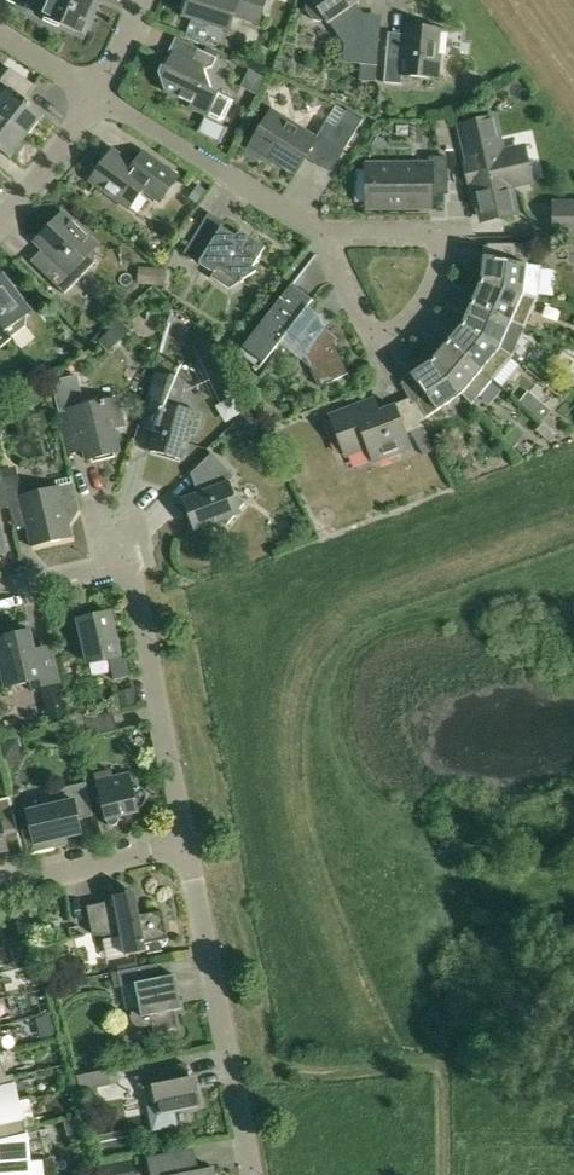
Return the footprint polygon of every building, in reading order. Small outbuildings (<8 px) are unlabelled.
[(45,17),(43,20),(59,27),(60,24),(84,35),(98,4),(90,0),(47,0),(40,15),(45,17)] [(234,16),(259,24),(267,0),(189,0),(183,16),(229,31),(234,16)] [(306,9),(314,20),(320,21),(326,18),(345,45),(343,63),(361,64),(360,80),(376,81),(378,66),(380,39),(363,37),(365,20),(356,19),(357,14),(351,6),(356,2),(360,0),(310,0),(306,2),(306,9)] [(441,55),(437,55),(440,29),(407,26),(405,38),(402,41),(388,40),(384,83),(402,84),(402,75),(439,78),(441,55)] [(213,67),(217,58),(198,49),(192,61),(173,52),(165,67),(162,66),(159,73),(165,91),(191,103),(189,106),(219,121),(224,119),(233,100),(211,90),(204,70),(213,67)] [(0,102),(0,115),(27,136),(44,114),(25,100),(36,86),(11,67),(0,81),(0,82),(9,89),(0,102)] [(240,87),(256,94),(264,78),(249,70),(240,87)] [(271,111),(250,146),(270,159),(272,157),(296,172),(306,157),(316,139),(271,111)] [(326,122),(319,134),(344,150),(362,121),(345,111),(336,127),(326,122)] [(10,158),(27,136),(0,115),(0,150),(10,158)] [(511,187),(525,184),(517,148),(503,151),(495,117),(460,125),(478,206),(514,198),(511,187)] [(112,150),(90,180),(129,208),(140,194),(147,193),(160,202),(179,177),(154,159),(144,173),(112,150)] [(373,166),(373,170),(357,170),(357,201),(374,201),(374,206),(431,206),(431,188),(448,188),(447,157),(430,157),(430,166),(373,166)] [(189,198),(198,205),(208,191),(198,184),(189,198)] [(573,237),(573,201),(552,201),(552,237),(573,237)] [(64,212),(35,241),(43,249),(31,261),(65,294),(95,263),(95,249),(98,246),(64,212)] [(222,227),(225,222),(210,212),(184,254),(214,272),(211,277),(230,289),(257,272),(253,266),(266,247),(250,238),(247,243),(222,227)] [(518,244),(488,244),(483,282),(538,298),(539,296),(543,263),(516,263),(518,244)] [(138,284),(154,285),(156,268),(139,267),(138,284)] [(166,269),(156,268),(154,285),(165,286),(166,269)] [(546,299),(564,300),(565,273),(548,272),(546,299)] [(12,339),(11,338),(13,337),(26,327),(28,315),(32,312),(3,273),(0,275),(0,348),(12,339)] [(483,283),(473,304),(512,321),(526,327),(538,298),(483,282),(483,283)] [(313,300),(292,283),(238,353),(259,369),(287,333),(298,341),(320,387),(349,373),(335,344),(339,338),(327,328),(319,318),(306,308),(313,300)] [(473,304),(464,325),(513,356),(526,327),(512,321),(473,304)] [(346,331),(356,316),(341,305),(330,319),(346,331)] [(121,320),(99,342),(109,352),(131,330),(121,320)] [(464,326),(449,343),(481,371),(492,380),(513,356),(464,325),(464,326)] [(449,343),(434,361),(472,404),(492,380),(481,371),(449,343)] [(471,406),(472,404),(434,361),(401,383),(413,404),(417,401),(426,417),(461,394),(471,406)] [(340,392),(361,382),(356,372),(335,382),(340,392)] [(200,414),(177,408),(185,381),(157,373),(146,414),(159,418),(150,450),(183,459),(190,435),(194,436),(200,414)] [(52,382),(59,412),(67,444),(82,440),(87,460),(120,452),(114,428),(124,425),(118,399),(85,406),(78,376),(52,382)] [(518,403),(542,421),(552,411),(528,391),(518,403)] [(411,448),(395,406),(370,416),(365,402),(330,416),(346,456),(368,448),(374,462),(411,448)] [(238,423),(250,435),(262,423),(250,411),(238,423)] [(544,423),(558,434),(564,428),(550,416),(544,423)] [(558,434),(544,423),(537,431),(551,443),(558,434)] [(413,433),(424,456),(434,451),(423,428),(413,433)] [(191,474),(198,494),(182,500),(194,531),(222,520),(226,524),(236,515),(241,513),(240,508),(244,504),(234,494),(230,482),(235,477),(211,454),(191,474)] [(56,480),(58,486),(23,494),(16,464),(0,468),(3,478),(10,507),(24,504),(34,547),(70,538),(67,527),(79,509),(72,476),(56,480)] [(10,507),(3,478),(0,479),(0,510),(10,507)] [(110,612),(78,619),(89,664),(109,659),(114,680),(130,677),(123,647),(117,643),(110,612)] [(0,638),(0,663),(6,688),(32,682),(33,688),(41,686),(49,723),(67,718),(53,654),(36,658),(30,631),(28,631),(27,627),(23,624),(2,629),(0,631),(0,637),(0,638)] [(139,708),(135,688),(119,692),(123,711),(139,708)] [(85,720),(89,737),(117,731),(113,714),(85,720)] [(147,800),(147,798),(147,797),(147,795),(146,792),(144,790),(142,788),(141,787),(138,786),(135,785),(133,785),(132,786),(129,774),(113,778),(111,771),(96,775),(107,821),(108,823),(108,824),(109,825),(111,826),(112,826),(113,826),(115,826),(116,825),(118,824),(118,823),(119,821),(119,820),(119,819),(118,817),(138,812),(138,809),(139,808),(141,808),(143,806),(144,805),(145,804),(146,802),(147,800)] [(25,828),(30,852),(56,846),(54,840),(82,833),(79,819),(93,816),(85,783),(62,788),(62,803),(27,811),(31,826),(25,828)] [(8,851),(4,834),(18,831),(10,798),(0,800),(0,852),(8,851)] [(140,915),(138,907),(135,892),(114,896),(115,901),(87,906),(93,934),(122,936),(126,955),(147,951),(146,944),(168,939),(162,911),(140,915)] [(147,945),(148,954),(163,951),(161,941),(147,945)] [(174,1011),(182,1009),(175,975),(161,978),(158,964),(118,972),(121,987),(136,984),(141,1008),(136,1009),(132,1012),(131,1016),(132,1022),(136,1026),(139,1027),(153,1025),(155,1038),(179,1034),(174,1011)] [(58,985),(63,1005),(66,1004),(65,1001),(81,991),(79,980),(58,985)] [(0,1053),(0,1080),(14,1077),(14,1076),(7,1078),(5,1066),(3,1067),(0,1053)] [(177,1126),(174,1111),(201,1105),(197,1084),(189,1078),(179,1080),(176,1066),(141,1073),(144,1088),(153,1086),(157,1106),(149,1108),(154,1131),(177,1126)] [(109,1070),(77,1076),(81,1097),(99,1093),(98,1088),(112,1085),(109,1070)] [(18,1103),(15,1090),(17,1089),(14,1077),(0,1080),(0,1107),(18,1103)] [(26,1128),(23,1116),(21,1116),(18,1103),(0,1107),(0,1134),(26,1128)] [(29,1161),(27,1141),(29,1140),(26,1128),(0,1134),(0,1163),(29,1161)] [(214,1168),(197,1172),(197,1169),(193,1166),(190,1167),(187,1153),(149,1160),(152,1174),(215,1174),(214,1168)] [(29,1161),(0,1163),(0,1174),(30,1174),(29,1161)]
